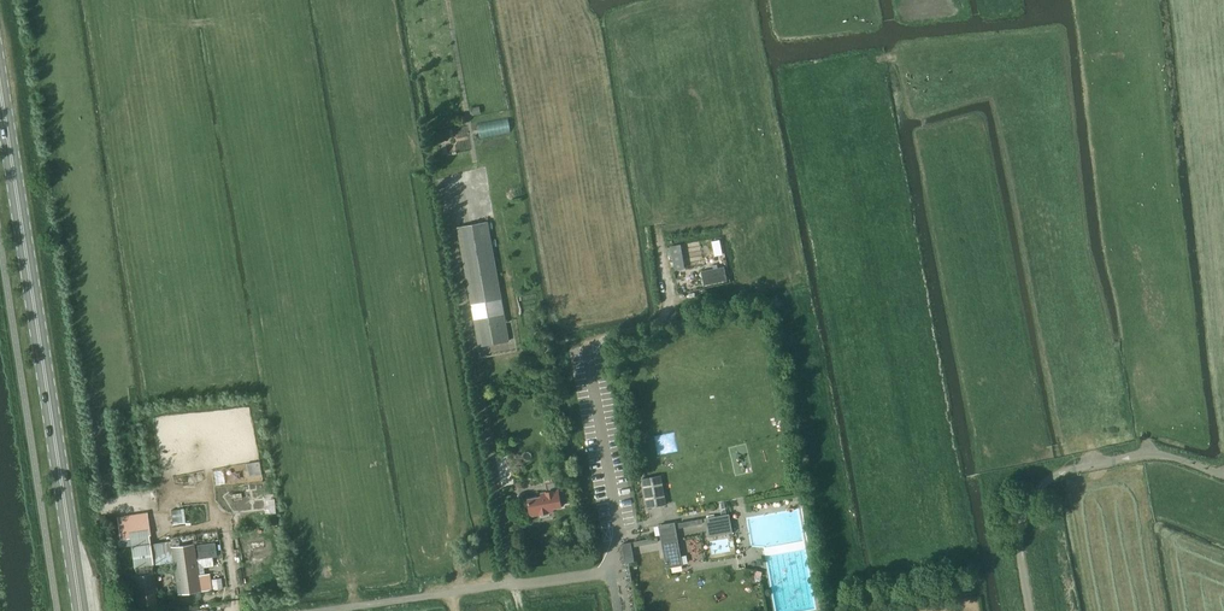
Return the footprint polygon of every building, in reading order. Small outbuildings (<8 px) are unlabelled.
[(457,226),(479,346),(509,340),(487,221),(457,226)] [(715,256),(722,254),(719,240),(712,241),(715,256)] [(727,280),(724,266),(701,271),(704,285),(727,280)] [(259,461),(247,463),(249,476),(261,474),(259,461)] [(642,479),(647,508),(666,504),(661,475),(642,479)] [(542,496),(528,499),(530,512),(531,515),(533,515),(537,514),(554,511),(553,508),(562,506),(561,504),(567,503),(566,494),(560,495),(559,490),(546,492),(541,493),(542,496)] [(114,518),(117,539),(146,536),(143,514),(114,518)] [(708,534),(708,537),(732,532),(729,514),(705,518),(708,534)] [(679,523),(680,527),(702,523),(702,519),(679,523)] [(670,523),(659,525),(662,541),(673,539),(670,523)] [(634,542),(635,546),(658,542),(657,538),(640,541),(634,542)] [(275,542),(253,545),(254,552),(256,552),(258,562),(261,561),(262,573),(260,574),(261,583),(280,581),(276,549),(275,542)] [(171,546),(178,594),(211,589),(209,573),(197,575),(193,543),(171,546)] [(198,558),(211,556),(215,556),(214,543),(197,545),(198,558)] [(621,544),(624,562),(628,562),(634,561),(633,555),(631,543),(621,544)] [(130,547),(133,568),(153,566),(150,544),(130,547)] [(676,553),(650,558),(656,593),(682,588),(676,553)] [(137,607),(138,608),(139,610),(140,610),(157,608),(154,592),(156,592),(153,572),(131,576),(134,595),(136,595),(137,602),(136,604),(137,607)] [(220,580),(212,581),(213,590),(222,589),(220,580)]
